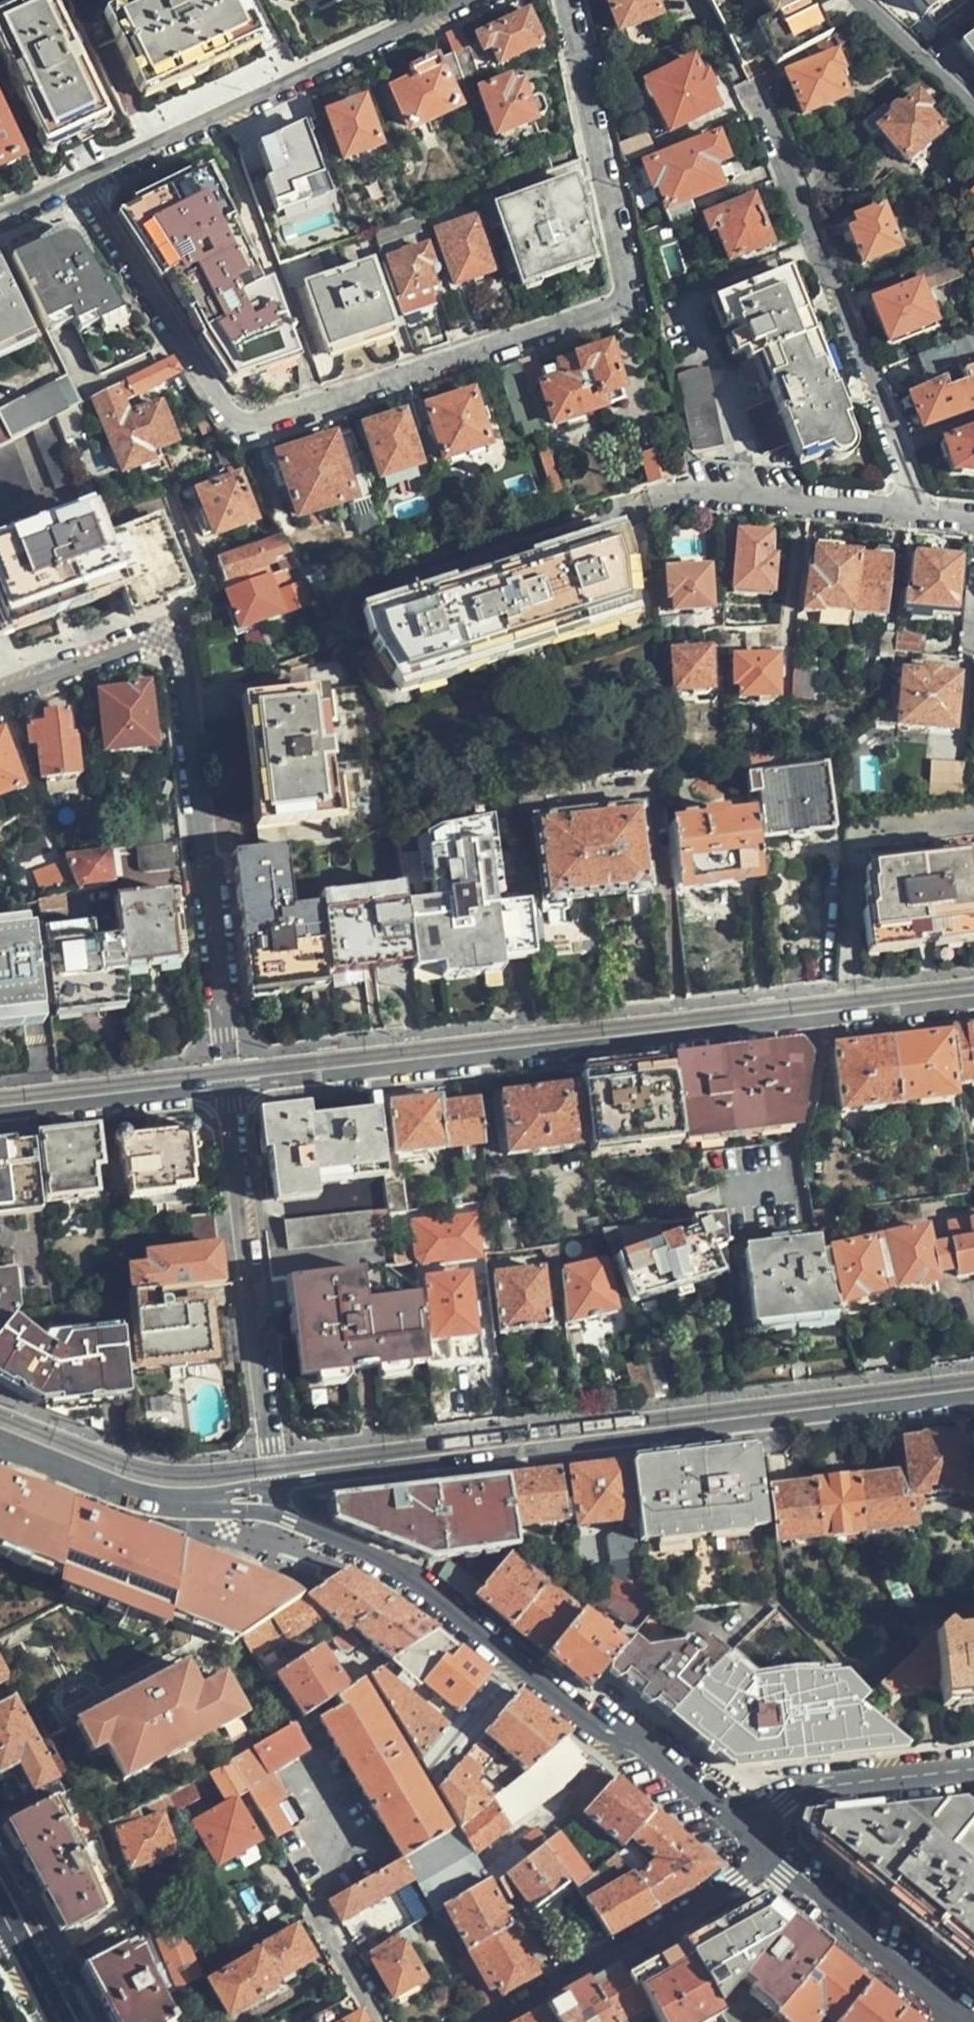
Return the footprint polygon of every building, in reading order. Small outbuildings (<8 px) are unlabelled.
[(95,52),(116,42),(127,64),(140,92),(255,38),(250,24),(238,0),(135,0),(89,21),(82,24),(95,52)] [(652,0),(607,0),(616,30),(657,16),(652,0)] [(768,18),(753,25),(767,54),(774,67),(805,49),(828,34),(810,0),(758,0),(768,18)] [(943,0),(914,0),(924,14),(943,0)] [(50,4),(36,10),(32,4),(3,18),(5,24),(0,27),(0,49),(5,59),(46,145),(58,139),(62,147),(93,134),(89,126),(104,119),(50,4)] [(537,41),(524,14),(475,38),(482,51),(489,48),(498,66),(537,47),(537,41)] [(958,44),(969,60),(973,57),(973,32),(958,44)] [(828,36),(828,34),(805,49),(811,64),(787,74),(802,112),(845,95),(835,70),(839,69),(834,53),(839,47),(835,40),(828,36)] [(465,48),(451,53),(462,82),(475,77),(465,48)] [(462,82),(451,53),(435,61),(433,59),(406,72),(411,84),(391,93),(405,124),(409,127),(413,127),(418,125),(451,109),(453,106),(453,102),(447,90),(462,82)] [(712,89),(704,75),(701,77),(690,58),(645,82),(670,133),(717,108),(708,91),(712,89)] [(477,90),(492,133),(493,134),(521,123),(532,119),(532,117),(535,109),(529,93),(521,91),(519,84),(509,87),(506,79),(477,90)] [(889,113),(882,104),(862,122),(874,135),(879,131),(903,161),(905,159),(908,163),(915,164),(919,161),(920,151),(918,149),(939,131),(924,114),(929,110),(917,96),(902,109),(896,109),(889,113)] [(378,146),(362,101),(347,107),(348,109),(326,116),(342,160),(378,146)] [(0,122),(0,165),(17,157),(0,122)] [(492,133),(483,137),(495,169),(532,155),(521,123),(493,134),(492,133)] [(302,126),(237,149),(259,216),(290,205),(326,193),(302,126)] [(623,144),(625,161),(654,150),(647,133),(623,144)] [(665,211),(668,221),(669,223),(696,213),(694,210),(691,200),(719,189),(709,168),(721,163),(724,157),(716,137),(644,167),(655,193),(660,190),(668,209),(665,211)] [(206,172),(117,216),(159,281),(167,277),(186,314),(191,313),(205,338),(198,341),(225,383),(295,359),(269,286),(260,289),(206,172)] [(480,193),(512,288),(591,263),(585,246),(586,246),(581,228),(583,227),(577,208),(580,207),(574,194),(578,192),(571,175),(511,197),(506,183),(501,185),(480,193)] [(770,245),(752,200),(704,219),(709,231),(715,229),(729,261),(770,245)] [(290,205),(259,216),(278,268),(309,256),(290,205)] [(900,250),(882,208),(854,219),(857,228),(849,230),(862,265),(900,250)] [(492,269),(474,217),(440,229),(437,231),(436,234),(436,239),(451,280),(456,282),(492,269)] [(62,233),(49,239),(55,241),(53,246),(74,253),(75,248),(83,250),(78,243),(71,234),(67,232),(62,233)] [(49,239),(10,257),(11,259),(32,299),(46,328),(49,325),(47,322),(69,310),(75,321),(92,312),(98,323),(121,310),(83,250),(75,248),(74,253),(53,246),(55,241),(49,239)] [(388,261),(400,296),(428,287),(432,286),(426,265),(431,265),(425,248),(388,261)] [(0,263),(0,348),(34,331),(0,263)] [(395,298),(386,268),(370,273),(389,331),(405,326),(402,316),(395,298)] [(843,417),(804,317),(799,319),(788,293),(793,291),(785,272),(712,300),(722,327),(733,323),(736,333),(727,336),(734,352),(743,349),(748,360),(758,355),(773,397),(745,409),(762,455),(791,444),(797,457),(807,452),(809,456),(823,450),(827,455),(831,457),(836,457),(840,456),(844,454),(846,451),(848,445),(846,440),(839,419),(843,417)] [(389,331),(370,273),(305,295),(323,352),(389,331)] [(938,322),(921,281),(872,300),(888,342),(938,322)] [(400,296),(395,298),(402,316),(434,306),(428,287),(400,296)] [(47,322),(49,325),(53,333),(75,321),(69,310),(47,322)] [(126,317),(121,310),(98,323),(101,330),(126,317)] [(92,312),(75,321),(80,332),(98,323),(92,312)] [(973,368),(973,330),(920,353),(931,383),(943,379),(952,376),(961,373),(973,368)] [(536,371),(530,357),(517,361),(526,390),(538,386),(551,424),(603,409),(603,405),(621,399),(605,349),(574,358),(574,359),(536,371)] [(181,371),(172,358),(113,388),(120,404),(159,385),(157,382),(181,371)] [(721,444),(702,367),(690,361),(677,371),(695,451),(721,444)] [(961,373),(965,384),(956,387),(965,413),(973,409),(973,368),(961,373)] [(0,413),(0,414),(1,416),(13,441),(34,430),(57,418),(82,404),(70,376),(0,413)] [(965,413),(956,387),(947,390),(943,379),(931,383),(910,391),(923,427),(965,413)] [(120,404),(113,388),(90,401),(118,465),(121,467),(124,473),(154,460),(152,453),(162,450),(164,442),(173,439),(165,419),(158,403),(127,417),(120,404)] [(488,447),(481,424),(488,422),(484,410),(477,412),(470,393),(425,408),(443,460),(488,447)] [(416,431),(406,397),(395,401),(400,416),(363,428),(379,477),(417,465),(407,434),(416,431)] [(0,416),(0,447),(10,442),(13,441),(1,416),(0,416)] [(80,481),(57,418),(34,430),(56,490),(80,481)] [(941,442),(953,471),(973,472),(973,430),(941,442)] [(369,491),(350,432),(276,456),(295,515),(344,498),(369,491)] [(10,442),(0,447),(0,524),(12,520),(10,515),(35,506),(10,442)] [(641,456),(649,486),(666,481),(659,452),(641,456)] [(255,522),(239,479),(202,493),(216,537),(230,532),(255,522)] [(369,491),(344,498),(354,531),(380,522),(369,491)] [(90,509),(0,542),(0,626),(2,630),(120,588),(122,593),(132,620),(168,606),(167,601),(178,597),(187,579),(176,551),(181,550),(175,534),(170,536),(162,517),(103,542),(96,522),(90,509)] [(719,533),(721,567),(727,567),(727,572),(731,573),(731,577),(770,580),(773,534),(735,531),(735,534),(719,533)] [(432,646),(629,585),(632,565),(632,559),(624,532),(524,564),(525,567),(460,587),(459,585),(360,614),(365,633),(369,642),(382,661),(432,646)] [(231,591),(270,577),(259,549),(222,563),(231,591)] [(856,557),(850,614),(885,617),(890,558),(886,552),(879,551),(875,557),(871,556),(870,559),(856,557)] [(956,615),(959,565),(955,559),(944,558),(945,552),(929,551),(929,557),(919,556),(912,562),(910,594),(905,593),(904,610),(956,615)] [(819,611),(850,614),(856,557),(815,553),(811,576),(807,576),(803,613),(817,615),(819,611)] [(707,614),(707,572),(665,571),(665,600),(670,600),(670,614),(707,614)] [(276,595),(270,577),(231,591),(228,593),(242,629),(317,601),(307,583),(276,595)] [(120,588),(2,630),(4,636),(122,593),(120,588)] [(275,620),(288,656),(326,642),(313,606),(275,620)] [(721,642),(742,643),(743,630),(721,630),(721,642)] [(893,637),(892,654),(922,656),(924,640),(893,637)] [(743,657),(742,643),(721,642),(721,657),(731,657),(743,657)] [(704,688),(704,645),(667,645),(667,689),(704,688)] [(775,657),(743,657),(731,657),(730,682),(737,682),(737,695),(754,696),(759,701),(771,701),(772,698),(775,697),(775,657)] [(793,700),(810,700),(813,670),(795,669),(793,700)] [(954,731),(959,680),(938,677),(938,671),(922,670),(922,675),(903,675),(899,727),(954,731)] [(127,691),(96,693),(102,751),(143,747),(141,717),(151,716),(149,702),(148,685),(127,687),(127,691)] [(435,806),(366,686),(248,699),(265,849),(310,844),(368,837),(394,825),(435,806)] [(53,712),(41,713),(41,726),(25,728),(27,745),(34,746),(38,778),(77,775),(73,740),(67,739),(66,734),(64,711),(53,712)] [(153,746),(151,716),(141,717),(143,747),(153,746)] [(17,786),(0,739),(0,792),(17,786)] [(742,755),(747,794),(755,795),(761,832),(764,835),(767,837),(783,836),(788,840),(803,839),(805,836),(807,832),(823,830),(827,830),(829,828),(829,823),(821,767),(768,772),(765,752),(742,755)] [(932,789),(960,793),(964,764),(936,760),(932,789)] [(865,946),(916,940),(936,938),(973,933),(973,867),(973,855),(973,854),(973,798),(877,804),(847,805),(843,871),(862,870),(864,884),(861,885),(864,907),(860,908),(865,946)] [(652,889),(641,806),(592,811),(532,818),(542,902),(567,899),(567,897),(603,893),(625,890),(627,893),(652,889)] [(751,817),(749,817),(725,821),(725,816),(699,818),(699,823),(667,827),(675,887),(699,884),(700,882),(716,879),(738,877),(739,879),(756,877),(757,877),(751,817)] [(129,821),(132,847),(162,844),(158,817),(129,821)] [(473,835),(487,834),(486,824),(472,825),(473,835)] [(535,957),(531,914),(491,918),(489,906),(484,859),(490,858),(487,834),(473,835),(472,825),(434,831),(422,843),(426,874),(430,902),(403,905),(410,956),(410,962),(437,959),(437,969),(446,968),(446,979),(506,972),(505,960),(535,957)] [(162,844),(132,847),(135,872),(167,869),(164,843),(162,844)] [(415,875),(426,874),(422,843),(412,852),(415,875)] [(318,894),(310,844),(265,849),(238,854),(246,927),(253,992),(330,982),(327,965),(318,894)] [(64,862),(76,894),(112,884),(110,867),(109,850),(62,856),(64,862)] [(484,859),(489,906),(502,904),(496,857),(490,858),(484,859)] [(46,902),(76,894),(64,862),(36,872),(46,902)] [(112,884),(76,894),(46,902),(38,905),(51,1011),(90,1006),(126,1002),(122,967),(114,900),(112,884)] [(403,905),(401,884),(318,894),(327,965),(345,964),(346,971),(375,968),(374,960),(410,956),(403,905)] [(175,893),(114,900),(122,967),(127,966),(178,962),(182,961),(179,928),(175,893)] [(22,994),(17,950),(0,952),(0,997),(22,994)] [(383,975),(412,972),(410,962),(410,956),(374,960),(375,968),(346,971),(345,964),(327,965),(330,982),(383,975)] [(410,962),(412,972),(437,969),(437,959),(410,962)] [(178,962),(127,966),(128,978),(179,972),(178,962)] [(856,978),(839,980),(840,989),(856,987),(856,978)] [(332,999),(330,982),(253,992),(255,1008),(332,999)] [(973,1081),(973,1024),(948,1027),(954,1083),(973,1081)] [(833,1049),(839,1109),(951,1097),(944,1036),(902,1041),(875,1044),(833,1049)] [(673,1063),(681,1137),(792,1126),(795,1102),(798,1101),(805,1050),(802,1045),(673,1061),(673,1063)] [(589,1153),(682,1141),(681,1137),(673,1063),(580,1076),(589,1153)] [(582,1148),(575,1088),(537,1092),(498,1096),(505,1156),(582,1148)] [(313,1176),(384,1167),(375,1099),(368,1100),(369,1114),(308,1122),(306,1108),(272,1112),(263,1124),(267,1161),(272,1199),(316,1194),(313,1176)] [(445,1149),(439,1107),(438,1099),(413,1102),(389,1105),(394,1155),(445,1149)] [(482,1145),(477,1102),(457,1104),(439,1107),(445,1149),(482,1145)] [(190,1159),(188,1142),(190,1141),(194,1134),(193,1130),(189,1127),(183,1127),(180,1132),(180,1136),(154,1138),(128,1141),(128,1138),(124,1134),(117,1135),(115,1136),(113,1139),(114,1146),(118,1149),(119,1165),(122,1165),(124,1185),(128,1185),(130,1200),(144,1198),(145,1205),(187,1201),(186,1189),(189,1188),(189,1175),(191,1171),(190,1159)] [(97,1168),(93,1131),(65,1134),(37,1138),(44,1201),(94,1195),(91,1169),(97,1168)] [(32,1143),(0,1147),(0,1208),(2,1207),(38,1204),(32,1143)] [(402,1171),(385,1173),(390,1209),(391,1214),(408,1212),(402,1171)] [(47,1280),(38,1204),(2,1207),(10,1269),(11,1284),(47,1280)] [(391,1214),(390,1209),(286,1222),(289,1250),(393,1237),(391,1214)] [(479,1253),(474,1210),(459,1212),(459,1219),(412,1226),(417,1259),(423,1265),(474,1258),(477,1258),(478,1256),(479,1255),(479,1253)] [(184,1249),(217,1245),(214,1213),(181,1216),(184,1249)] [(691,1233),(612,1257),(631,1305),(660,1295),(659,1292),(677,1286),(679,1295),(686,1293),(693,1290),(690,1283),(721,1274),(720,1271),(727,1269),(724,1245),(723,1234),(721,1217),(700,1220),(689,1221),(691,1233)] [(947,1224),(951,1242),(938,1244),(940,1257),(943,1270),(956,1268),(957,1276),(969,1273),(973,1272),(973,1219),(947,1224)] [(933,1272),(943,1270),(940,1257),(938,1244),(929,1246),(927,1228),(878,1237),(890,1286),(915,1282),(916,1286),(926,1283),(935,1281),(933,1272)] [(817,1263),(830,1299),(841,1297),(842,1300),(853,1298),(862,1296),(862,1292),(890,1286),(878,1237),(815,1248),(817,1263)] [(793,1319),(836,1314),(830,1299),(817,1263),(815,1248),(814,1244),(794,1246),(793,1239),(765,1242),(765,1250),(744,1252),(753,1323),(793,1319)] [(219,1266),(217,1245),(184,1249),(141,1255),(142,1267),(129,1269),(130,1277),(133,1277),(135,1294),(200,1286),(222,1283),(219,1266)] [(394,1249),(396,1265),(409,1263),(407,1249),(394,1249)] [(600,1261),(562,1272),(567,1324),(591,1318),(615,1311),(605,1265),(604,1263),(602,1261),(600,1261)] [(409,1363),(426,1360),(417,1267),(414,1263),(409,1263),(396,1265),(298,1277),(300,1309),(294,1310),(302,1374),(318,1373),(350,1369),(362,1368),(377,1366),(409,1363)] [(17,1309),(15,1308),(11,1284),(10,1269),(0,1269),(0,1333),(17,1309)] [(549,1327),(543,1270),(494,1276),(502,1334),(525,1330),(549,1327)] [(478,1335),(470,1275),(452,1278),(452,1274),(443,1274),(444,1279),(426,1281),(435,1341),(456,1338),(478,1335)] [(282,1279),(286,1310),(294,1310),(300,1309),(298,1277),(282,1279)] [(135,1294),(119,1296),(121,1318),(133,1316),(139,1364),(144,1363),(144,1374),(176,1370),(207,1366),(206,1357),(209,1356),(205,1323),(200,1286),(135,1294)] [(17,1309),(0,1333),(0,1386),(34,1404),(58,1402),(100,1397),(130,1394),(121,1318),(119,1296),(50,1305),(17,1309)] [(410,1370),(409,1363),(377,1366),(377,1373),(383,1377),(406,1374),(410,1370)] [(656,1398),(648,1365),(630,1371),(638,1402),(656,1398)] [(350,1369),(318,1373),(319,1381),(325,1385),(347,1382),(351,1378),(350,1369)] [(100,1397),(58,1402),(59,1411),(104,1432),(100,1397)] [(902,1428),(882,1430),(898,1474),(914,1514),(919,1513),(925,1497),(952,1493),(952,1491),(966,1489),(960,1436),(940,1439),(940,1436),(933,1437),(924,1438),(921,1441),(904,1443),(902,1428)] [(724,1454),(693,1457),(701,1531),(767,1525),(758,1450),(724,1454)] [(663,1461),(631,1465),(637,1518),(640,1538),(701,1531),(693,1457),(663,1461)] [(616,1598),(650,1615),(646,1582),(640,1538),(637,1518),(632,1518),(625,1467),(599,1471),(573,1474),(578,1527),(616,1523),(624,1585),(616,1598)] [(533,1477),(507,1481),(514,1530),(566,1523),(560,1473),(533,1477)] [(878,1477),(858,1480),(863,1531),(918,1525),(914,1514),(898,1474),(878,1477)] [(60,1571),(71,1505),(20,1485),(0,1477),(0,1546),(60,1571)] [(835,1482),(814,1485),(820,1537),(863,1531),(858,1480),(835,1482)] [(473,1485),(436,1490),(445,1558),(514,1551),(516,1550),(514,1530),(507,1481),(473,1485)] [(820,1537),(814,1485),(793,1487),(772,1489),(779,1541),(820,1537)] [(331,1502),(335,1521),(384,1542),(429,1561),(445,1558),(436,1490),(389,1495),(331,1502)] [(182,1549),(71,1505),(60,1571),(67,1573),(63,1585),(77,1591),(138,1612),(152,1617),(156,1606),(173,1612),(182,1549)] [(0,1546),(0,1557),(50,1577),(60,1571),(0,1546)] [(244,1638),(289,1608),(275,1591),(277,1587),(182,1549),(173,1612),(244,1638)] [(476,1600),(511,1629),(545,1587),(510,1557),(491,1581),(476,1600)] [(436,1578),(472,1605),(476,1600),(491,1581),(475,1569),(470,1573),(457,1562),(454,1566),(451,1564),(446,1565),(436,1578)] [(392,1600),(346,1570),(300,1601),(289,1608),(244,1638),(271,1680),(278,1676),(288,1669),(276,1648),(314,1625),(321,1611),(345,1633),(392,1600)] [(275,1591),(289,1608),(300,1601),(292,1594),(283,1589),(277,1587),(275,1591)] [(511,1629),(549,1658),(581,1617),(545,1587),(511,1629)] [(77,1591),(74,1599),(135,1621),(138,1612),(77,1591)] [(549,1658),(590,1691),(608,1668),(631,1640),(635,1634),(640,1628),(650,1615),(616,1598),(602,1592),(593,1604),(619,1634),(613,1642),(581,1617),(549,1658)] [(437,1631),(392,1600),(345,1633),(336,1640),(344,1651),(351,1653),(363,1645),(366,1647),(372,1644),(393,1661),(437,1631)] [(171,1624),(171,1623),(173,1612),(156,1606),(152,1617),(171,1624)] [(244,1638),(173,1612),(171,1623),(232,1645),(244,1638)] [(677,1636),(674,1615),(657,1617),(650,1615),(640,1628),(656,1639),(677,1636)] [(934,1636),(941,1630),(929,1618),(911,1636),(921,1648),(934,1636)] [(875,1655),(890,1648),(880,1623),(863,1630),(875,1655)] [(951,1630),(946,1625),(941,1630),(934,1636),(939,1681),(941,1699),(971,1696),(971,1701),(973,1700),(973,1627),(951,1630)] [(863,1630),(862,1628),(831,1642),(843,1655),(855,1663),(875,1655),(863,1630)] [(491,1675),(437,1631),(393,1661),(420,1687),(427,1686),(460,1714),(491,1675)] [(647,1642),(635,1634),(631,1640),(644,1651),(649,1651),(647,1642)] [(939,1681),(934,1636),(921,1648),(878,1688),(889,1697),(896,1685),(901,1685),(904,1689),(909,1688),(914,1687),(914,1684),(939,1681)] [(722,1666),(728,1660),(706,1640),(702,1644),(697,1640),(659,1645),(660,1650),(649,1651),(644,1651),(631,1640),(608,1668),(653,1706),(657,1700),(674,1714),(722,1666)] [(278,1676),(306,1718),(316,1711),(334,1700),(344,1692),(319,1651),(288,1669),(278,1676)] [(753,1676),(729,1659),(728,1660),(722,1666),(747,1683),(753,1676)] [(186,1664),(86,1719),(102,1747),(107,1745),(122,1771),(148,1757),(151,1763),(164,1756),(162,1751),(191,1735),(193,1740),(219,1727),(216,1720),(241,1707),(224,1676),(209,1684),(199,1689),(195,1681),(186,1664)] [(869,1754),(914,1749),(907,1745),(859,1705),(868,1698),(845,1673),(752,1687),(747,1683),(722,1666),(674,1714),(699,1735),(695,1740),(720,1761),(746,1768),(869,1754)] [(0,1667),(0,1707),(16,1699),(0,1667)] [(378,1670),(370,1676),(421,1763),(447,1730),(378,1670)] [(516,1697),(491,1675),(460,1714),(447,1730),(421,1763),(438,1792),(479,1747),(485,1739),(516,1697)] [(195,1681),(199,1689),(209,1684),(208,1683),(207,1682),(205,1680),(204,1679),(202,1679),(199,1679),(197,1679),(195,1681)] [(398,1852),(402,1859),(404,1863),(452,1835),(402,1751),(363,1681),(344,1692),(334,1700),(339,1707),(320,1720),(322,1724),(331,1739),(398,1852)] [(971,1701),(971,1696),(941,1699),(942,1704),(952,1704),(952,1706),(972,1704),(971,1702),(973,1701),(973,1700),(971,1701)] [(566,1740),(516,1697),(485,1739),(527,1775),(566,1740)] [(67,1795),(56,1777),(60,1775),(66,1771),(57,1755),(49,1759),(16,1699),(0,1707),(0,1775),(2,1776),(19,1767),(43,1809),(67,1795)] [(674,1714),(657,1700),(653,1706),(661,1713),(669,1720),(674,1714)] [(246,1716),(241,1707),(216,1720),(219,1727),(221,1729),(246,1716)] [(306,1718),(297,1723),(306,1734),(322,1724),(320,1720),(316,1711),(306,1718)] [(699,1735),(674,1714),(669,1720),(695,1740),(699,1735)] [(86,1719),(78,1723),(94,1752),(102,1747),(86,1719)] [(271,1830),(279,1843),(303,1829),(302,1827),(308,1823),(293,1797),(286,1800),(271,1776),(282,1768),(309,1750),(294,1727),(235,1764),(250,1793),(271,1830)] [(191,1735),(162,1751),(164,1756),(167,1760),(196,1745),(193,1740),(191,1735)] [(591,1760),(566,1740),(527,1775),(503,1794),(497,1800),(514,1826),(564,1793),(591,1760)] [(492,1807),(497,1800),(503,1794),(482,1775),(493,1760),(479,1747),(438,1792),(461,1830),(492,1807)] [(148,1757),(122,1771),(126,1780),(153,1766),(151,1763),(148,1757)] [(235,1764),(213,1774),(229,1802),(196,1824),(220,1869),(260,1842),(238,1801),(250,1793),(235,1764)] [(19,1767),(2,1776),(7,1784),(14,1781),(21,1793),(30,1787),(19,1767)] [(614,1780),(601,1769),(568,1810),(579,1820),(584,1815),(614,1780)] [(653,1813),(614,1780),(584,1815),(622,1850),(632,1839),(653,1813)] [(99,1829),(111,1822),(90,1783),(79,1788),(67,1795),(43,1809),(8,1828),(67,1935),(105,1914),(108,1907),(95,1886),(117,1872),(99,1829)] [(164,1816),(177,1810),(170,1794),(116,1821),(134,1868),(178,1854),(164,1816)] [(881,1812),(824,1818),(818,1843),(936,1943),(973,1974),(973,1802),(881,1812)] [(492,1807),(461,1830),(474,1856),(508,1830),(492,1807)] [(689,1843),(653,1813),(632,1839),(657,1863),(689,1843)] [(145,1902),(134,1868),(116,1821),(111,1822),(99,1829),(117,1872),(135,1918),(138,1924),(151,1918),(145,1902)] [(404,1863),(414,1882),(433,1915),(445,1909),(487,1884),(485,1876),(474,1856),(461,1830),(452,1835),(404,1863)] [(538,1831),(485,1876),(487,1884),(491,1889),(497,1886),(544,1850),(549,1845),(542,1834),(538,1831)] [(560,1837),(549,1845),(544,1850),(558,1868),(570,1882),(576,1891),(588,1880),(560,1837)] [(720,1869),(689,1843),(657,1863),(693,1890),(703,1884),(720,1869)] [(508,1900),(513,1898),(518,1895),(533,1914),(565,1888),(554,1871),(558,1868),(544,1850),(497,1886),(508,1900)] [(617,1857),(588,1880),(576,1891),(586,1905),(626,1871),(617,1857)] [(329,1902),(343,1925),(414,1882),(404,1863),(402,1859),(329,1902)] [(693,1890),(657,1863),(636,1881),(656,1911),(693,1890)] [(607,1939),(656,1911),(636,1881),(633,1877),(587,1907),(607,1939)] [(469,1955),(511,1930),(491,1889),(487,1884),(445,1909),(469,1955)] [(718,2009),(788,1923),(773,1909),(743,1911),(709,1932),(714,1941),(688,1957),(718,2009)] [(138,1924),(167,1995),(203,1977),(185,1931),(179,1933),(171,1911),(151,1918),(138,1924)] [(74,1950),(112,2021),(179,2021),(167,1995),(138,1924),(135,1918),(74,1950)] [(726,2021),(772,2021),(826,1954),(788,1923),(718,2009),(726,2020),(726,2021)] [(297,1927),(255,1950),(258,1956),(239,1967),(240,1972),(234,1976),(230,1971),(211,1983),(229,2016),(274,1992),(275,1987),(274,1982),(313,1960),(297,1927)] [(485,2010),(539,1978),(511,1930),(469,1955),(458,1961),(485,2010)] [(364,1960),(370,1971),(375,1966),(396,1998),(423,1981),(405,1948),(393,1954),(387,1946),(369,1957),(364,1960)] [(726,2020),(718,2009),(688,1957),(682,1946),(672,1953),(688,1982),(666,1996),(682,2021),(723,2021),(726,2020)] [(655,2021),(682,2021),(666,1996),(688,1982),(672,1953),(626,1979),(644,2009),(647,2009),(655,2021)] [(772,2021),(818,2021),(818,2015),(824,2015),(825,2021),(826,2021),(910,2021),(826,1954),(772,2021)] [(588,1984),(610,2021),(622,2021),(640,2013),(645,2021),(655,2021),(647,2009),(644,2009),(626,1979),(619,1966),(588,1984)] [(588,1984),(545,2008),(553,2021),(610,2021),(588,1984)] [(353,1997),(309,2021),(368,2021),(363,2014),(353,1997)] [(545,2008),(520,2021),(553,2021),(545,2008)]
